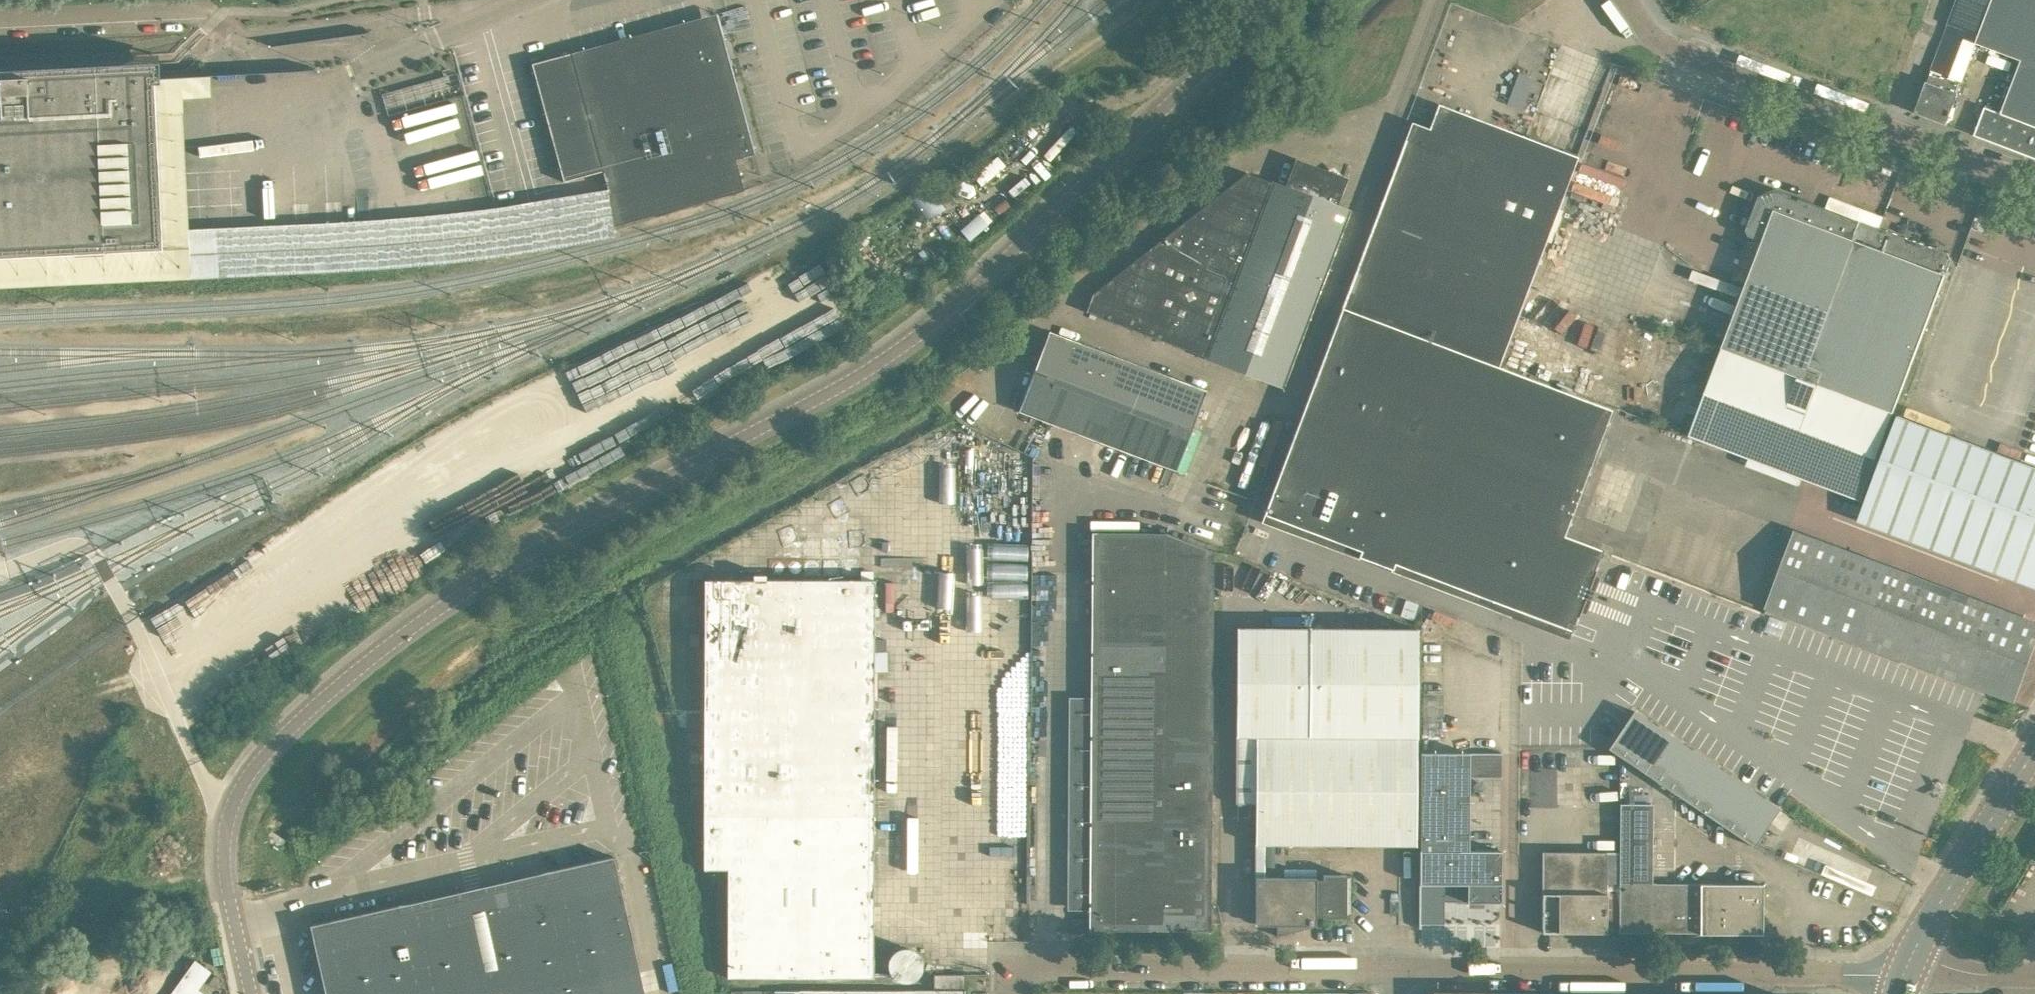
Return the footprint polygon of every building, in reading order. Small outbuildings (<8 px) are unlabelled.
[(1946,124),(1947,121),(1958,93),(1956,92),(1962,78),(1975,42),(1980,29),(1991,0),(1957,0),(1950,19),(1945,32),(1932,67),(1927,81),(1926,81),(1916,108),(1915,110),(1914,112),(1946,124)] [(1980,29),(1975,42),(2021,59),(2001,113),(1985,107),(1975,132),(1974,134),(2034,157),(2034,0),(1991,0),(1980,29)] [(571,53),(531,64),(563,182),(602,171),(607,187),(608,193),(609,197),(544,208),(541,209),(513,213),(495,216),(483,218),(443,222),(392,227),(372,228),(317,232),(189,238),(190,254),(318,248),(373,244),(394,243),(444,238),(475,235),(478,255),(607,234),(606,227),(612,226),(657,214),(657,213),(654,202),(731,181),(739,179),(740,179),(740,178),(735,159),(754,154),(722,36),(577,75),(571,53)] [(74,253),(74,255),(101,254),(101,251),(160,249),(153,91),(200,89),(199,75),(179,76),(169,85),(158,86),(157,64),(79,68),(6,71),(0,71),(0,256),(74,253)] [(443,77),(382,94),(388,115),(463,95),(457,73),(452,75),(450,68),(441,70),(443,77)] [(1263,514),(1315,534),(1360,550),(1358,556),(1392,569),(1394,563),(1570,630),(1601,549),(1563,534),(1610,409),(1497,366),(1577,157),(1508,130),(1438,103),(1428,128),(1410,121),(1263,514)] [(1348,210),(1336,206),(1347,177),(1294,157),(1284,186),(1271,181),(1246,172),(1093,293),(1086,312),(1204,357),(1281,387),(1348,210)] [(1762,241),(1721,348),(1689,434),(1860,499),(1951,260),(1948,253),(1878,228),(1774,188),(1758,195),(1745,229),(1748,236),(1762,241)] [(2014,228),(2019,215),(1981,200),(1975,214),(2014,228)] [(1049,331),(1041,349),(1018,411),(1176,470),(1206,390),(1049,331)] [(1856,512),(2034,580),(2034,458),(1897,406),(1856,512)] [(2024,613),(2023,615),(1796,529),(1766,610),(2014,702),(2034,647),(2034,617),(2024,613)] [(1091,532),(1090,698),(1068,697),(1067,910),(1089,910),(1089,930),(1210,931),(1213,551),(1166,533),(1091,532)] [(1236,735),(1235,803),(1256,803),(1255,904),(1255,925),(1277,925),(1276,933),(1299,927),(1315,923),(1316,917),(1345,917),(1346,874),(1322,874),(1322,879),(1315,879),(1315,877),(1264,877),(1264,844),(1415,844),(1417,629),(1237,627),(1236,735)] [(1778,808),(1778,807),(1633,710),(1607,748),(1753,846),(1778,808)] [(1501,777),(1501,753),(1468,753),(1468,752),(1419,752),(1419,835),(1419,883),(1418,923),(1444,923),(1444,901),(1500,901),(1500,850),(1468,850),(1468,777),(1501,777)] [(1619,803),(1619,853),(1619,931),(1619,932),(1748,933),(1761,933),(1762,883),(1652,883),(1652,803),(1619,803)] [(1618,932),(1619,932),(1619,931),(1619,853),(1606,853),(1606,852),(1542,851),(1541,932),(1605,932),(1605,930),(1618,930),(1618,932)] [(614,856),(311,925),(326,993),(645,993),(614,856)] [(170,993),(200,993),(197,991),(211,971),(195,960),(170,993)] [(964,987),(964,974),(933,974),(933,988),(964,987)]
